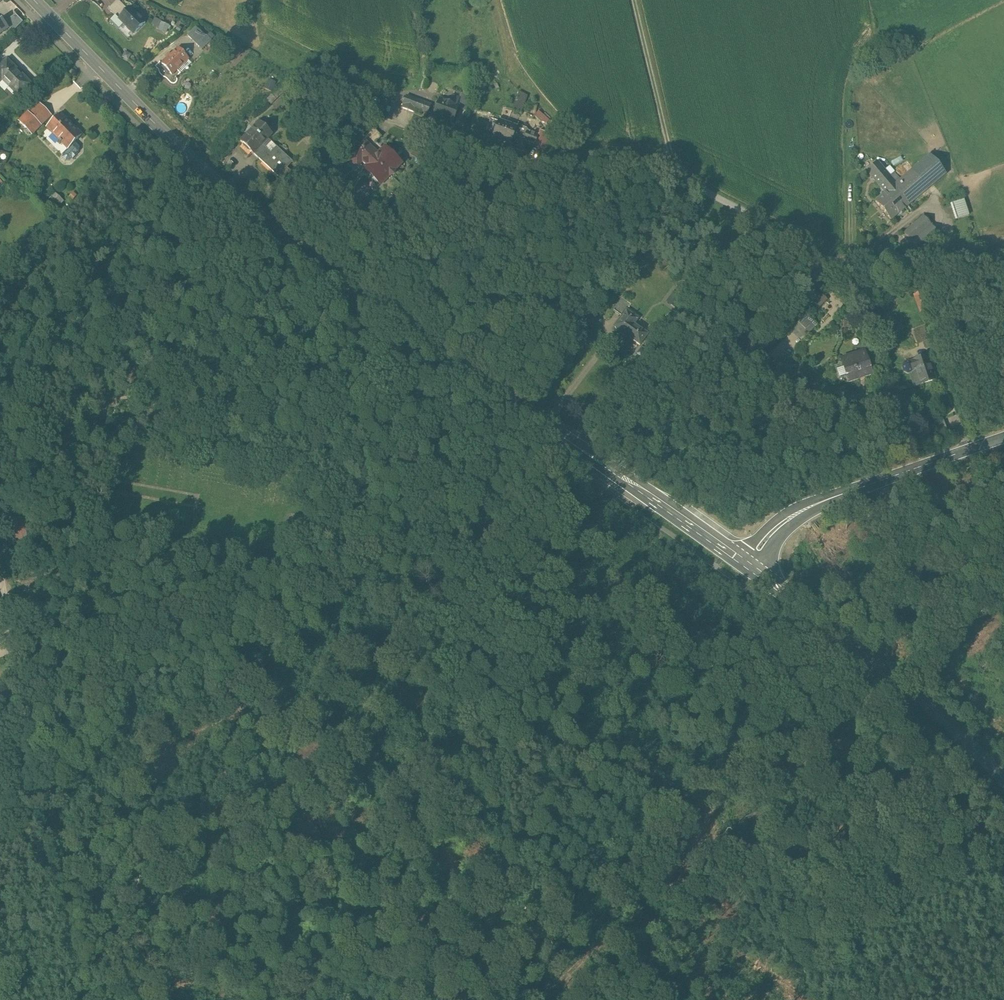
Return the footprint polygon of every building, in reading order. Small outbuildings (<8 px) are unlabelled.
[(108,9),(115,16),(119,19),(128,10),(119,0),(117,0),(108,9)] [(145,23),(130,8),(128,10),(119,19),(115,16),(110,21),(118,29),(124,24),(134,35),(145,23)] [(16,14),(6,21),(12,32),(23,22),(16,14)] [(154,18),(150,26),(167,33),(170,24),(154,18)] [(210,41),(195,26),(186,35),(201,50),(210,41)] [(182,45),(165,61),(167,63),(166,64),(171,71),(173,70),(175,72),(192,56),(182,45)] [(7,59),(0,65),(0,81),(2,79),(19,97),(32,84),(7,59)] [(271,91),(276,82),(270,78),(265,87),(271,91)] [(460,92),(457,105),(459,106),(458,107),(466,110),(468,94),(460,92)] [(419,99),(406,95),(402,107),(414,111),(416,108),(415,108),(419,99)] [(457,105),(439,98),(433,115),(453,122),(458,107),(459,106),(457,105)] [(431,104),(419,99),(415,108),(416,108),(428,112),(431,104)] [(50,114),(40,104),(30,114),(40,124),(50,114)] [(40,124),(30,114),(29,112),(20,121),(27,128),(26,130),(29,133),(31,132),(40,124)] [(61,113),(47,127),(68,148),(82,134),(61,113)] [(517,126),(499,119),(492,138),(511,145),(517,126)] [(259,123),(241,142),(253,154),(268,139),(272,134),(259,123)] [(373,126),(360,139),(364,143),(365,142),(371,147),(376,142),(382,135),(373,126)] [(293,163),(268,139),(253,154),(283,182),(291,173),(287,169),(293,163)] [(371,147),(365,142),(364,143),(349,158),(357,166),(361,162),(366,167),(366,170),(373,176),(373,179),(377,183),(380,183),(381,184),(401,163),(385,147),(383,149),(378,155),(371,147)] [(383,149),(376,142),(371,147),(378,155),(383,149)] [(424,149),(417,145),(412,153),(425,161),(427,157),(422,154),(424,149)] [(876,200),(892,219),(947,174),(931,154),(897,182),(880,162),(868,172),(885,192),(876,200)] [(261,173),(253,182),(261,190),(269,181),(261,173)] [(56,194),(46,204),(52,210),(62,200),(56,194)] [(950,202),(956,218),(970,213),(964,197),(950,202)] [(942,235),(925,215),(904,233),(921,253),(942,235)] [(637,320),(624,310),(612,326),(637,346),(645,335),(632,325),(637,320)] [(873,377),(865,353),(841,360),(848,385),(873,377)] [(937,381),(930,357),(909,364),(916,388),(937,381)] [(960,415),(930,426),(937,444),(967,434),(960,415)]
